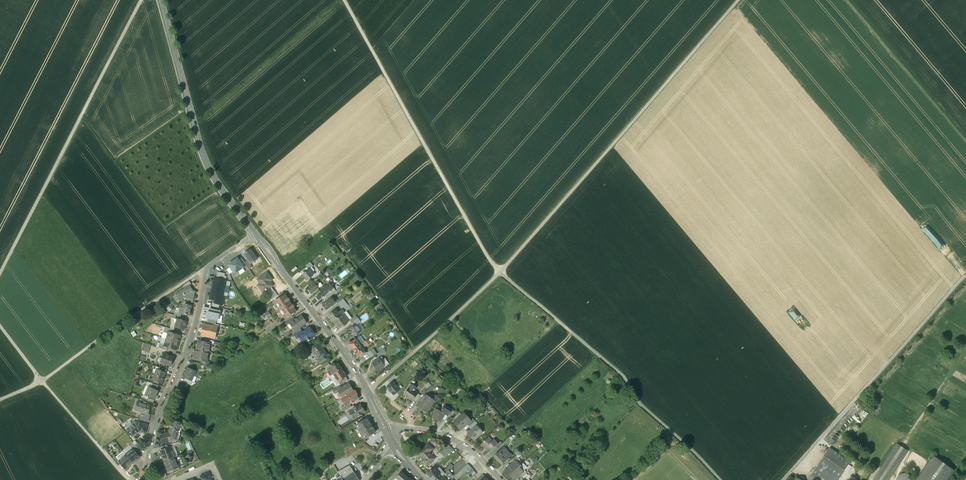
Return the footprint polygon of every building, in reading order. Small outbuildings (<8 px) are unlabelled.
[(244,255),(247,260),(250,264),(258,259),(251,250),(244,255)] [(239,260),(238,258),(234,261),(234,260),(231,262),(232,263),(228,265),(230,267),(233,272),(232,273),(234,277),(238,274),(237,272),(244,267),(239,260)] [(247,260),(244,262),(247,265),(250,270),(253,268),(250,264),(247,260)] [(313,275),(309,270),(302,275),(307,280),(313,275)] [(217,272),(216,278),(226,281),(226,276),(224,276),(225,274),(217,272)] [(272,280),(267,272),(256,279),(259,284),(257,286),(263,293),(273,286),(270,282),(272,280)] [(216,278),(215,278),(210,299),(215,300),(214,303),(220,304),(222,295),(223,296),(227,281),(226,281),(216,278)] [(329,282),(319,291),(321,293),(316,297),(319,301),(334,288),(332,287),(335,285),(331,279),(328,281),(329,282)] [(314,283),(307,288),(311,294),(318,288),(316,286),(314,283)] [(186,288),(175,294),(175,295),(177,294),(179,297),(177,298),(179,301),(185,297),(187,299),(193,300),(195,292),(194,291),(190,285),(186,288)] [(274,291),(268,296),(271,300),(277,296),(274,291)] [(287,298),(285,295),(281,297),(274,302),(279,310),(291,303),(289,301),(290,300),(289,298),(287,298)] [(335,302),(331,298),(322,305),(326,310),(335,302)] [(279,310),(277,312),(281,317),(283,316),(285,319),(297,311),(294,307),(294,306),(293,305),(292,305),(291,303),(279,310)] [(191,306),(185,304),(184,308),(180,308),(179,313),(181,314),(189,316),(191,306)] [(212,309),(210,309),(209,312),(207,312),(206,318),(208,318),(217,320),(218,320),(219,315),(220,315),(221,311),(218,310),(212,309)] [(338,313),(335,310),(328,315),(333,321),(342,314),(344,313),(342,310),(340,312),(338,313)] [(348,322),(342,314),(333,321),(339,329),(348,322)] [(295,320),(290,324),(293,328),(292,329),(293,330),(295,330),(295,331),(300,328),(307,323),(302,316),(295,320)] [(293,317),(285,323),(287,326),(290,324),(295,320),(293,317)] [(187,322),(177,319),(174,327),(184,330),(185,326),(186,326),(187,322)] [(353,326),(346,331),(349,335),(352,334),(354,336),(361,331),(356,325),(356,324),(353,326)] [(213,327),(204,325),(202,335),(215,338),(216,333),(215,332),(216,328),(216,327),(213,327)] [(303,332),(298,336),(299,337),(303,343),(307,340),(310,341),(310,338),(314,335),(310,328),(303,332)] [(296,333),(294,335),(297,339),(299,337),(298,336),(303,332),(302,330),(296,333)] [(172,333),(169,332),(168,334),(166,339),(178,343),(179,340),(180,336),(172,333)] [(360,336),(348,344),(353,351),(360,345),(364,342),(360,336)] [(178,343),(166,339),(164,345),(164,346),(168,347),(176,350),(177,346),(178,343)] [(209,344),(198,341),(196,350),(209,352),(210,348),(209,347),(209,344)] [(150,345),(143,342),(141,350),(148,352),(150,345)] [(319,343),(310,348),(317,359),(323,355),(326,353),(319,343)] [(365,353),(360,345),(353,351),(357,357),(360,355),(361,356),(365,353)] [(377,354),(373,349),(367,353),(371,358),(376,355),(377,354)] [(196,350),(195,353),(194,352),(193,358),(201,360),(206,361),(207,361),(207,357),(208,358),(209,352),(196,350)] [(174,357),(163,354),(161,359),(163,359),(161,363),(171,366),(174,357)] [(325,359),(323,355),(317,359),(316,360),(319,363),(325,359)] [(384,366),(379,359),(372,363),(377,371),(384,366)] [(338,363),(335,365),(334,363),(330,366),(333,371),(335,373),(341,369),(338,363)] [(193,370),(188,367),(183,378),(187,380),(191,381),(196,371),(193,370)] [(335,373),(329,376),(332,380),(336,378),(338,382),(346,377),(345,374),(345,373),(344,373),(344,372),(343,371),(341,369),(335,373)] [(160,371),(157,370),(155,375),(153,376),(152,379),(153,380),(161,383),(165,373),(160,371)] [(330,372),(322,377),(324,380),(329,376),(335,373),(333,371),(331,373),(330,372)] [(346,377),(338,382),(340,385),(348,380),(346,377)] [(400,390),(393,382),(386,387),(394,395),(400,390)] [(341,388),(338,390),(339,392),(342,398),(353,391),(350,385),(347,384),(341,388)] [(340,385),(332,390),(335,394),(339,392),(338,390),(341,388),(340,385)] [(416,388),(411,385),(404,395),(412,401),(413,399),(417,393),(414,391),(416,388)] [(431,385),(424,391),(426,393),(433,388),(431,385)] [(151,388),(149,387),(145,395),(148,397),(149,397),(154,399),(158,391),(156,390),(151,388)] [(342,398),(341,399),(345,405),(346,406),(349,404),(358,398),(357,395),(357,394),(355,390),(353,391),(342,398)] [(434,401),(425,394),(417,406),(426,412),(434,401)] [(150,405),(138,402),(135,409),(142,411),(141,412),(143,413),(148,414),(150,405)] [(355,408),(350,411),(350,412),(352,415),(353,415),(355,418),(365,412),(363,409),(363,408),(362,407),(360,404),(355,408)] [(351,407),(346,410),(347,413),(350,412),(350,411),(355,408),(354,405),(351,407)] [(443,407),(441,412),(436,409),(434,412),(435,413),(433,417),(440,422),(443,417),(444,414),(448,416),(450,412),(443,407)] [(148,414),(143,413),(142,416),(141,416),(140,420),(148,422),(150,415),(148,414)] [(468,422),(462,415),(464,414),(463,413),(453,422),(460,430),(467,424),(470,421),(470,420),(468,422)] [(367,418),(363,421),(359,423),(355,426),(358,429),(360,431),(371,425),(370,423),(369,420),(368,420),(367,418)] [(127,430),(136,423),(135,421),(132,423),(131,421),(124,426),(127,430)] [(180,423),(173,421),(169,430),(180,434),(182,429),(184,429),(185,428),(185,426),(185,425),(180,423)] [(147,425),(137,422),(136,423),(127,430),(131,436),(136,432),(138,433),(137,432),(138,431),(145,433),(147,425)] [(371,425),(360,431),(363,435),(362,436),(364,439),(368,437),(372,435),(376,432),(374,430),(375,429),(373,427),(371,425)] [(475,426),(472,429),(468,433),(474,440),(482,433),(475,426)] [(168,433),(160,435),(162,442),(169,441),(170,444),(172,443),(178,442),(180,434),(169,430),(168,433)] [(511,436),(504,443),(506,445),(513,439),(511,436)] [(492,441),(488,437),(481,444),(489,452),(498,444),(494,439),(492,441)] [(135,445),(133,443),(130,445),(132,449),(132,448),(135,452),(138,450),(135,445)] [(429,454),(427,452),(429,450),(430,451),(433,448),(431,445),(430,446),(428,443),(418,453),(423,459),(421,460),(426,466),(434,459),(430,454),(430,453),(429,454)] [(873,479),(888,479),(907,451),(897,444),(873,479)] [(171,447),(160,451),(164,461),(173,457),(172,453),(173,452),(171,447)] [(504,447),(494,456),(501,465),(507,460),(509,458),(505,453),(507,451),(504,447)] [(132,449),(125,454),(132,463),(139,457),(135,452),(132,448),(132,449)] [(445,448),(440,453),(445,458),(450,453),(445,448)] [(829,448),(811,476),(817,479),(819,476),(825,479),(838,479),(850,462),(829,448)] [(125,454),(123,451),(116,457),(118,460),(121,463),(125,469),(132,463),(125,454)] [(116,457),(115,456),(112,458),(118,466),(121,463),(118,460),(116,457)] [(173,457),(164,461),(166,467),(167,467),(168,471),(179,467),(175,457),(174,457),(173,457)] [(954,471),(934,457),(917,479),(947,479),(954,471)] [(527,468),(518,459),(515,461),(513,463),(505,470),(514,479),(519,475),(522,472),(524,470),(527,468)] [(451,464),(441,472),(442,473),(444,475),(448,471),(453,466),(451,464)] [(452,478),(453,479),(452,479),(457,479),(472,467),(469,464),(468,464),(452,478)] [(349,465),(338,472),(340,476),(342,479),(353,471),(349,465)] [(433,468),(427,474),(432,479),(438,479),(441,477),(444,475),(442,473),(439,475),(433,468)] [(353,471),(342,479),(343,479),(359,479),(353,471)] [(441,477),(444,479),(447,479),(453,475),(448,471),(444,475),(441,477)] [(913,476),(911,474),(909,472),(906,471),(903,472),(900,473),(898,475),(896,477),(896,479),(914,479),(913,476)]
